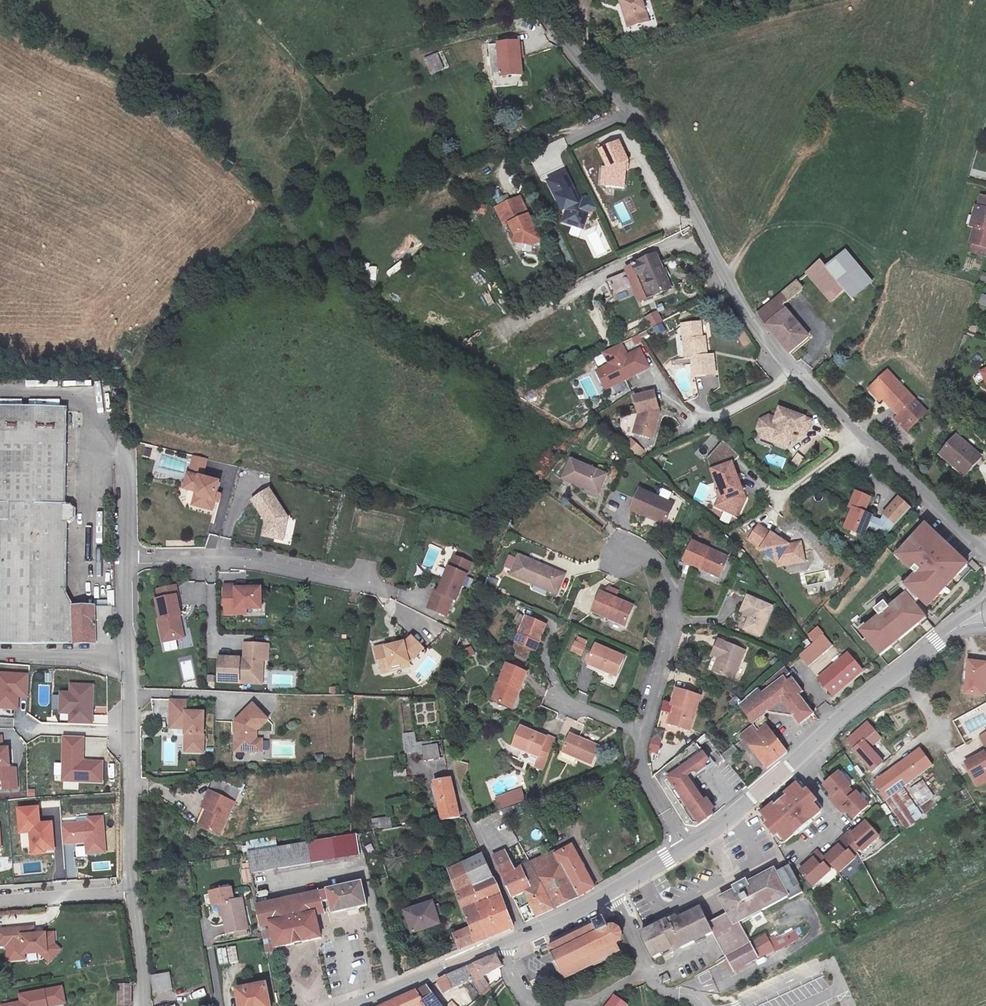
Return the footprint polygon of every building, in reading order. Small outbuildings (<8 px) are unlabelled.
[(623,1),(625,1),(629,16),(634,14),(637,25),(650,20),(644,0),(622,0),(623,1)] [(625,1),(623,1),(631,27),(637,25),(634,14),(629,16),(625,1)] [(521,43),(502,47),(504,59),(506,77),(527,74),(521,43)] [(504,59),(502,47),(490,49),(492,61),(504,59)] [(430,76),(444,70),(437,53),(423,59),(430,76)] [(506,77),(504,59),(492,61),(495,79),(506,77)] [(538,177),(559,168),(555,156),(569,151),(565,139),(528,154),(538,177)] [(634,159),(626,140),(603,150),(611,169),(604,188),(621,193),(629,168),(633,166),(631,160),(634,159)] [(567,175),(550,183),(558,199),(559,198),(565,211),(568,210),(570,208),(572,212),(565,224),(575,229),(588,215),(583,203),(580,205),(578,205),(573,193),(575,193),(567,175)] [(519,199),(495,209),(501,225),(508,226),(513,238),(511,244),(530,248),(538,245),(519,199)] [(475,213),(484,214),(485,204),(476,203),(475,213)] [(971,257),(983,261),(985,262),(985,210),(975,207),(971,220),(977,222),(971,241),(966,256),(971,257)] [(570,208),(568,210),(561,222),(565,224),(572,212),(570,208)] [(965,239),(971,241),(977,222),(971,220),(965,239)] [(654,253),(633,263),(638,277),(647,273),(657,295),(670,288),(654,253)] [(847,256),(827,273),(855,304),(873,288),(847,256)] [(981,269),(983,261),(971,257),(969,265),(981,269)] [(855,304),(827,273),(821,266),(755,321),(790,360),(810,343),(783,312),(804,294),(832,324),(855,304)] [(985,307),(985,295),(981,293),(978,304),(985,307)] [(654,336),(666,332),(658,311),(646,315),(654,336)] [(451,323),(443,334),(458,342),(464,331),(451,323)] [(695,362),(698,380),(717,377),(714,356),(708,356),(701,324),(685,326),(690,363),(695,362)] [(628,339),(629,347),(642,344),(640,337),(628,339)] [(623,343),(602,352),(607,364),(593,370),(602,390),(651,369),(641,347),(627,353),(623,343)] [(686,357),(672,362),(674,367),(688,362),(686,357)] [(903,429),(922,416),(897,382),(877,395),(903,429)] [(655,393),(635,405),(643,422),(640,434),(659,437),(665,414),(655,393)] [(111,635),(107,598),(70,601),(59,587),(55,518),(61,519),(64,514),(63,504),(58,501),(49,501),(43,401),(0,403),(0,641),(111,635)] [(775,425),(773,428),(767,426),(763,428),(759,437),(762,442),(773,446),(772,449),(786,455),(793,437),(804,441),(809,427),(778,415),(775,425)] [(773,446),(762,442),(759,437),(763,428),(767,426),(773,428),(775,425),(767,422),(760,425),(756,437),(759,445),(772,449),(773,446)] [(641,458),(646,450),(631,440),(626,448),(641,458)] [(962,481),(979,463),(955,440),(938,458),(962,481)] [(766,462),(782,469),(786,459),(770,453),(766,462)] [(791,462),(798,466),(804,458),(797,453),(791,462)] [(192,455),(189,470),(204,473),(207,458),(192,455)] [(607,481),(572,466),(563,486),(599,501),(607,481)] [(743,506),(730,471),(710,478),(714,489),(716,489),(719,498),(722,507),(719,515),(739,515),(743,506)] [(196,475),(187,472),(183,489),(192,492),(194,493),(191,505),(212,512),(215,503),(218,504),(221,493),(216,492),(219,480),(197,474),(196,475)] [(284,484),(256,501),(268,522),(265,535),(277,538),(278,531),(287,533),(294,502),(284,484)] [(180,506),(189,507),(191,492),(183,491),(180,506)] [(722,507),(719,498),(715,499),(718,505),(714,513),(719,515),(722,507)] [(676,513),(643,499),(634,519),(667,534),(676,513)] [(868,506),(855,500),(848,515),(851,516),(843,535),(857,541),(859,537),(865,522),(862,520),(868,506)] [(877,519),(875,526),(888,539),(907,519),(893,506),(877,519)] [(875,526),(865,522),(859,537),(882,547),(888,539),(875,526)] [(759,527),(749,541),(762,550),(760,552),(777,563),(781,557),(787,561),(788,565),(804,562),(800,544),(788,546),(759,527)] [(278,531),(277,538),(285,540),(287,533),(278,531)] [(681,576),(696,582),(698,577),(718,585),(724,567),(690,552),(681,576)] [(910,606),(914,610),(918,614),(924,608),(927,611),(933,604),(930,600),(937,592),(940,595),(948,587),(944,584),(947,581),(951,584),(960,573),(936,553),(927,564),(929,565),(919,577),(922,580),(913,590),(916,592),(908,601),(911,604),(910,606)] [(778,567),(788,565),(787,561),(781,557),(777,563),(778,567)] [(473,568),(456,560),(440,596),(436,594),(429,611),(446,618),(453,602),(457,604),(473,568)] [(558,603),(566,583),(521,564),(513,585),(558,603)] [(972,573),(965,567),(960,572),(967,578),(972,573)] [(698,577),(696,582),(716,590),(718,585),(698,577)] [(238,585),(225,584),(225,603),(236,603),(236,609),(246,609),(262,609),(262,588),(238,588),(238,585)] [(607,593),(616,596),(618,589),(609,587),(607,593)] [(159,592),(161,602),(178,598),(179,598),(177,588),(159,592)] [(930,600),(933,604),(940,595),(937,592),(930,600)] [(771,607),(752,594),(744,607),(750,611),(740,625),(754,634),(771,607)] [(161,602),(158,603),(161,622),(159,622),(164,644),(177,641),(176,635),(183,633),(180,618),(182,618),(180,609),(178,598),(161,602)] [(625,634),(634,612),(602,598),(592,620),(625,634)] [(902,607),(909,614),(914,610),(910,606),(911,604),(908,601),(902,607)] [(236,603),(225,603),(225,613),(246,614),(246,609),(236,609),(236,603)] [(881,625),(876,619),(868,626),(874,632),(861,643),(863,646),(860,649),(876,668),(887,658),(886,656),(891,651),(892,653),(914,634),(912,632),(919,626),(909,614),(902,607),(881,625)] [(924,608),(918,614),(921,616),(927,611),(924,608)] [(539,656),(550,629),(529,620),(517,647),(539,656)] [(922,630),(919,626),(912,632),(914,634),(916,636),(922,630)] [(576,636),(570,652),(581,657),(588,640),(576,636)] [(387,652),(376,654),(378,665),(380,665),(382,675),(392,673),(391,670),(409,666),(408,664),(411,663),(423,652),(412,640),(407,645),(387,650),(387,652)] [(616,678),(625,655),(594,642),(584,665),(616,678)] [(823,643),(812,652),(792,669),(796,674),(800,670),(804,675),(832,653),(823,643)] [(240,661),(220,660),(219,683),(250,685),(256,678),(256,668),(263,668),(263,660),(268,660),(268,645),(245,644),(244,661),(244,663),(240,663),(240,661)] [(718,645),(711,660),(719,664),(713,678),(731,686),(745,657),(718,645)] [(471,646),(462,650),(466,659),(476,655),(471,646)] [(894,655),(892,653),(891,651),(886,656),(887,658),(889,660),(894,655)] [(704,673),(713,678),(719,664),(711,660),(704,673)] [(967,662),(962,695),(979,698),(985,665),(967,662)] [(859,684),(842,664),(816,685),(831,705),(859,684)] [(516,689),(525,673),(511,666),(493,703),(512,712),(523,692),(516,689)] [(256,668),(256,678),(250,685),(262,685),(263,668),(256,668)] [(617,680),(590,668),(581,689),(608,701),(617,680)] [(19,698),(28,699),(29,673),(0,672),(0,707),(19,708),(19,698)] [(531,675),(525,673),(516,689),(523,692),(531,675)] [(757,739),(765,733),(767,714),(787,718),(799,733),(814,722),(800,704),(803,702),(785,674),(746,705),(737,712),(753,734),(757,739)] [(70,692),(61,692),(60,715),(70,715),(69,723),(94,724),(95,684),(70,683),(70,692)] [(49,703),(49,686),(39,686),(39,703),(49,703)] [(674,714),(669,733),(686,739),(698,702),(673,693),(667,711),(674,714)] [(187,700),(171,699),(170,728),(182,728),(183,720),(191,720),(191,729),(191,739),(194,743),(194,751),(202,752),(204,713),(186,712),(187,700)] [(253,705),(235,722),(235,751),(256,751),(257,739),(257,730),(267,720),(253,705)] [(663,731),(669,733),(674,714),(667,711),(663,731)] [(183,720),(182,728),(191,729),(191,720),(183,720)] [(547,741),(523,728),(513,747),(538,759),(547,741)] [(975,735),(983,749),(961,761),(970,777),(985,768),(985,729),(975,735)] [(784,760),(765,733),(757,739),(753,734),(740,745),(764,776),(784,760)] [(3,734),(0,735),(0,781),(2,781),(3,791),(19,790),(17,767),(12,768),(10,746),(4,746),(3,734)] [(597,750),(568,736),(559,754),(589,767),(597,750)] [(86,738),(64,737),(62,782),(103,783),(104,762),(85,761),(86,738)] [(657,755),(661,741),(651,738),(647,752),(657,755)] [(879,764),(859,742),(849,751),(869,772),(879,764)] [(423,759),(440,757),(439,746),(422,748),(423,759)] [(701,748),(656,776),(686,826),(694,828),(708,819),(684,780),(711,764),(701,748)] [(916,751),(870,783),(881,796),(927,764),(916,751)] [(730,754),(724,759),(730,766),(736,762),(730,754)] [(684,780),(708,819),(713,816),(692,781),(714,768),(711,764),(684,780)] [(970,777),(974,784),(985,777),(985,768),(970,777)] [(853,818),(868,804),(855,789),(853,792),(845,783),(847,781),(836,769),(820,783),(830,793),(829,796),(841,808),(843,807),(853,818)] [(918,779),(911,784),(923,800),(929,796),(918,779)] [(447,782),(431,784),(436,822),(452,819),(447,782)] [(774,807),(772,805),(766,811),(760,816),(768,824),(765,827),(775,838),(778,836),(784,843),(794,836),(793,835),(810,820),(811,821),(819,813),(813,805),(816,802),(806,791),(803,793),(795,785),(783,795),(785,797),(774,807)] [(494,797),(498,810),(526,802),(522,789),(494,797)] [(225,836),(239,803),(214,792),(199,826),(225,836)] [(882,803),(902,831),(911,826),(890,798),(882,803)] [(925,814),(937,805),(933,799),(920,808),(925,814)] [(41,807),(16,809),(18,836),(29,835),(31,855),(46,853),(45,851),(55,850),(52,822),(42,823),(41,807)] [(488,823),(501,817),(498,811),(485,817),(488,823)] [(88,822),(63,824),(64,844),(84,843),(85,854),(107,853),(104,816),(88,817),(88,822)] [(390,816),(371,819),(373,831),(392,828),(390,816)] [(856,853),(871,838),(858,824),(844,837),(841,834),(830,844),(833,847),(817,862),(811,854),(804,860),(808,864),(794,876),(806,890),(823,874),(817,868),(820,865),(832,877),(849,861),(842,854),(851,847),(856,853)] [(356,835),(311,842),(315,862),(359,855),(356,835)] [(266,839),(267,848),(277,846),(276,838),(266,839)] [(315,862),(311,842),(250,852),(253,872),(315,862)] [(556,855),(579,897),(595,888),(573,847),(556,855)] [(553,910),(531,867),(517,873),(505,849),(493,855),(513,900),(526,894),(539,918),(553,910)] [(452,953),(508,929),(478,855),(441,871),(462,931),(445,937),(452,953)] [(556,855),(531,867),(553,910),(579,897),(556,855)] [(253,882),(250,868),(240,870),(243,884),(253,882)] [(672,921),(639,939),(650,962),(675,949),(677,954),(709,937),(720,961),(740,951),(731,930),(747,922),(748,924),(758,919),(757,917),(785,902),(783,898),(791,894),(781,875),(774,879),(771,875),(745,890),(743,886),(731,893),(732,895),(717,903),(724,918),(704,928),(697,913),(674,925),(672,921)] [(364,906),(359,883),(328,890),(331,901),(334,913),(364,906)] [(223,902),(229,931),(251,928),(244,898),(235,900),(232,888),(211,892),(214,905),(223,902)] [(331,901),(328,890),(255,906),(261,930),(274,927),(279,950),(322,940),(317,917),(325,915),(321,904),(331,901)] [(412,933),(440,924),(433,902),(405,911),(412,933)] [(0,926),(0,941),(18,940),(19,950),(36,949),(42,948),(42,941),(50,941),(49,930),(30,931),(29,924),(0,926)] [(546,951),(561,985),(605,963),(608,970),(621,963),(614,948),(618,945),(620,942),(619,939),(619,936),(618,935),(616,933),(612,930),(609,931),(606,932),(602,924),(546,951)] [(265,953),(279,950),(274,927),(261,930),(265,953)] [(55,948),(50,941),(42,941),(42,948),(36,949),(41,957),(55,948)] [(217,948),(218,964),(237,963),(236,947),(217,948)] [(740,951),(720,961),(728,976),(748,967),(740,951)] [(468,969),(474,980),(503,967),(498,956),(468,969)] [(474,980),(468,969),(438,982),(445,996),(446,995),(474,980)] [(668,974),(659,979),(662,986),(671,981),(668,974)] [(171,995),(172,978),(153,978),(154,994),(171,995)] [(116,984),(117,1005),(132,1005),(131,984),(116,984)] [(233,990),(237,1005),(270,1005),(266,984),(233,990)] [(0,1004),(0,1005),(60,1005),(67,1005),(63,985),(18,994),(19,1001),(0,1004)] [(431,987),(421,991),(431,1005),(446,1005),(431,987)] [(421,991),(388,1005),(431,1005),(421,991)]
